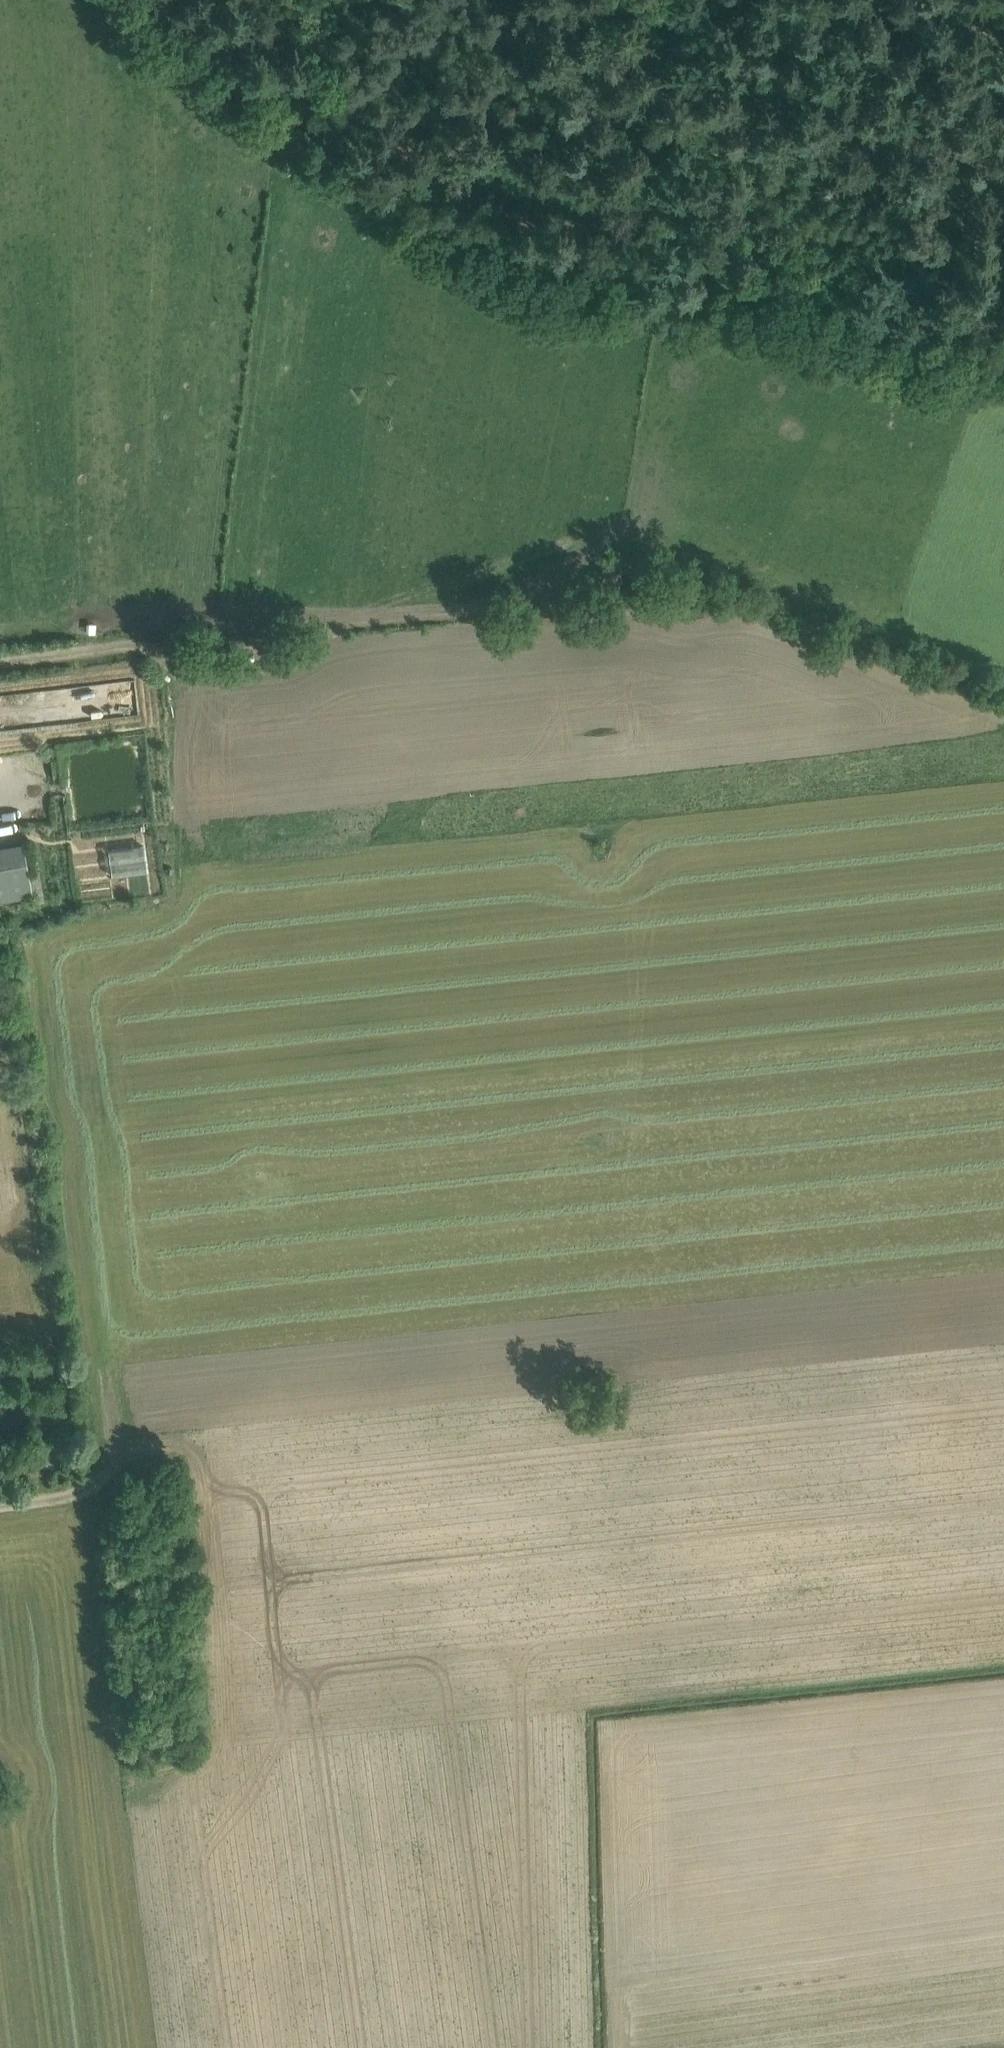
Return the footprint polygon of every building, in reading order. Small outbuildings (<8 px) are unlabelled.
[(33,897),(23,841),(0,845),(0,902),(33,897)] [(104,846),(105,872),(145,870),(143,844),(104,846)]
